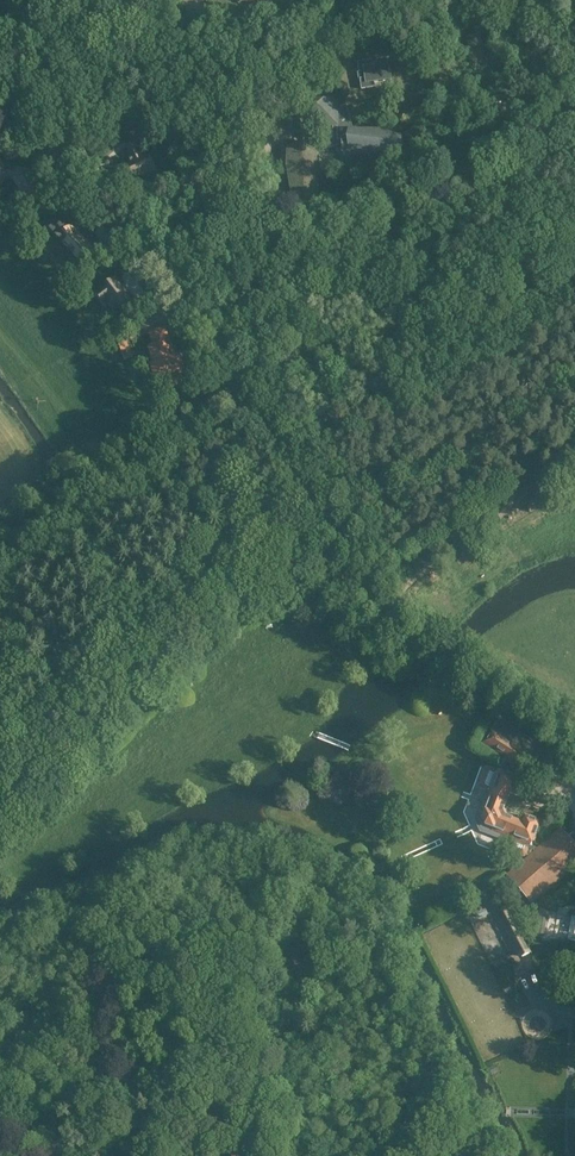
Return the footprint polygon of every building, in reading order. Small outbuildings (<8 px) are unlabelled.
[(477,32),(465,38),(470,50),(482,44),(477,32)] [(374,82),(391,80),(389,63),(372,66),(371,61),(357,63),(361,89),(375,87),(374,82)] [(309,115),(299,118),(303,128),(303,129),(302,129),(302,130),(306,129),(310,128),(331,127),(337,127),(337,140),(341,140),(342,152),(342,153),(343,154),(344,155),(345,155),(346,155),(348,155),(349,154),(349,153),(349,152),(371,151),(396,157),(401,144),(401,135),(373,129),(352,129),(345,105),(337,107),(337,99),(316,100),(309,100),(309,115)] [(457,106),(452,109),(457,119),(463,116),(457,106)] [(412,130),(404,133),(411,149),(418,146),(412,130)] [(136,145),(127,149),(133,163),(128,166),(133,179),(142,175),(143,176),(155,170),(148,155),(142,158),(136,145)] [(288,146),(288,163),(290,165),(295,212),(315,211),(318,164),(318,145),(303,146),(299,146),(288,146)] [(16,169),(9,167),(8,170),(5,169),(0,160),(0,184),(6,181),(13,181),(16,169)] [(16,169),(13,181),(14,182),(20,192),(20,193),(27,204),(42,195),(29,172),(16,169)] [(59,216),(45,227),(61,245),(64,243),(67,246),(66,247),(74,257),(80,252),(87,245),(90,249),(91,248),(72,226),(70,228),(59,216)] [(115,280),(96,294),(103,304),(107,301),(114,312),(130,300),(115,280)] [(119,338),(127,333),(121,325),(113,330),(119,338)] [(155,348),(150,349),(156,365),(152,367),(153,369),(151,370),(154,378),(156,377),(157,380),(166,377),(169,386),(183,381),(180,372),(183,370),(178,357),(174,358),(172,354),(173,353),(164,328),(150,333),(155,348)] [(218,426),(223,423),(220,418),(215,421),(218,426)] [(546,750),(498,720),(483,743),(507,759),(506,760),(517,767),(526,753),(529,748),(542,756),(546,750)] [(485,769),(478,787),(482,791),(485,792),(488,791),(490,792),(490,793),(493,794),(483,819),(486,825),(513,836),(512,839),(514,840),(513,844),(510,845),(508,850),(509,853),(524,859),(527,858),(529,852),(528,850),(529,845),(531,846),(540,822),(528,817),(525,816),(522,823),(521,822),(505,816),(503,811),(510,793),(516,795),(522,781),(498,772),(497,774),(495,773),(494,770),(488,768),(485,769)] [(566,833),(561,828),(507,876),(532,904),(574,867),(574,844),(566,833)] [(382,865),(375,868),(378,875),(385,871),(382,865)] [(498,908),(522,950),(527,947),(503,905),(498,908)] [(495,1064),(488,1068),(492,1074),(498,1071),(495,1064)]
